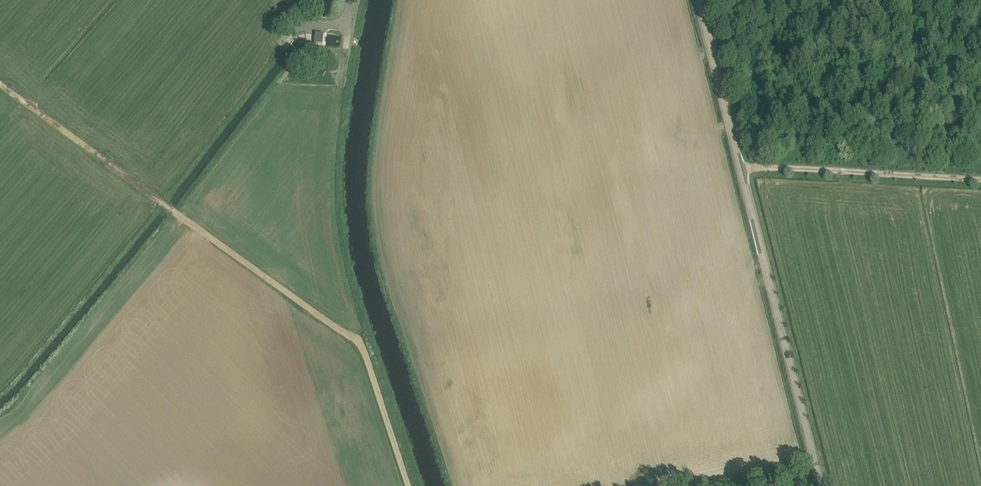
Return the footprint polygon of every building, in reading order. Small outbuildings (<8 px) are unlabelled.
[(338,46),(339,34),(314,32),(314,44),(338,46)]
